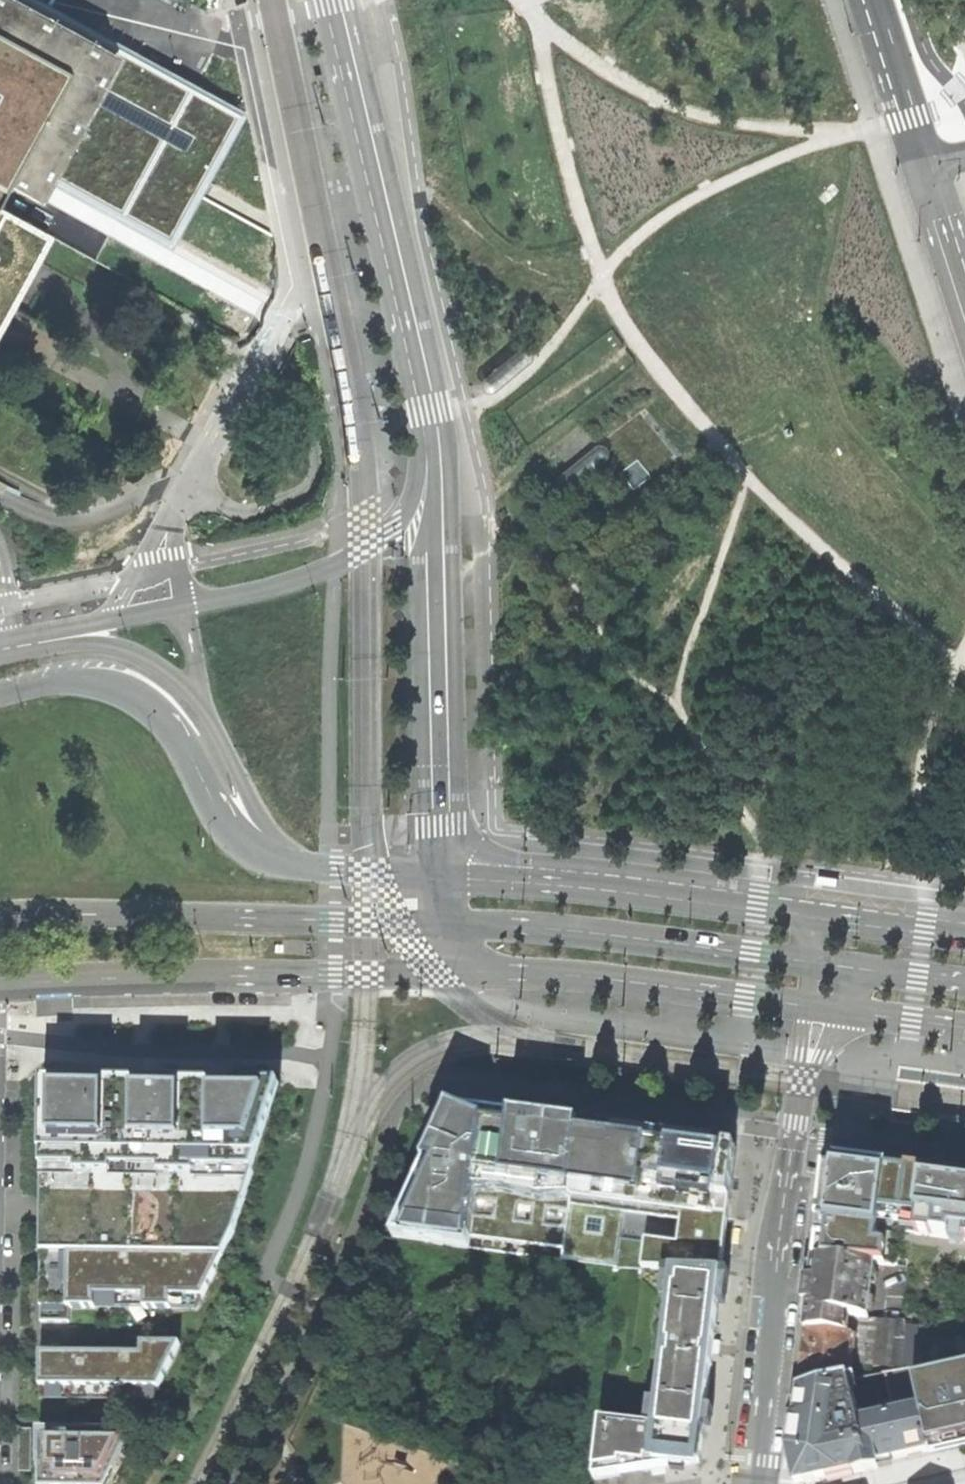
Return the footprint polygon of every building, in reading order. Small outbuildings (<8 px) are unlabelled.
[(5,185),(37,203),(80,125),(118,57),(81,37),(62,26),(40,14),(15,0),(0,0),(0,193),(5,185)] [(121,52),(25,0),(15,0),(118,57),(121,52)] [(121,52),(118,57),(65,152),(185,216),(238,116),(121,52)] [(25,280),(50,235),(0,208),(0,324),(25,280)] [(562,475),(559,482),(564,489),(573,489),(609,460),(611,455),(610,449),(604,445),(598,447),(562,475)] [(817,881),(817,885),(838,887),(839,879),(823,877),(818,877),(817,881)] [(291,1085),(50,1081),(51,1166),(207,1166),(262,1167),(291,1085)] [(736,1148),(452,1111),(394,1240),(564,1262),(616,1270),(672,1272),(722,1273),(736,1148)] [(814,1260),(877,1265),(898,1267),(902,1233),(964,1241),(964,1179),(952,1177),(917,1172),(908,1171),(889,1169),(827,1161),(826,1171),(825,1170),(824,1173),(824,1177),(816,1241),(814,1260)] [(207,1166),(51,1166),(48,1253),(231,1257),(262,1167),(207,1166)] [(94,1286),(151,1288),(151,1303),(173,1304),(173,1293),(206,1294),(231,1257),(48,1253),(44,1307),(94,1305),(94,1286)] [(810,1297),(806,1332),(847,1335),(848,1327),(849,1318),(870,1320),(877,1265),(814,1260),(810,1297)] [(630,1474),(700,1464),(715,1339),(722,1273),(672,1272),(654,1429),(602,1423),(595,1480),(630,1474)] [(800,1389),(849,1380),(851,1380),(852,1365),(891,1368),(891,1372),(903,1370),(906,1323),(870,1320),(849,1318),(847,1335),(806,1332),(807,1332),(804,1361),(800,1389)] [(147,1344),(147,1356),(52,1356),(52,1384),(161,1384),(181,1343),(147,1344)] [(878,1463),(929,1452),(929,1451),(913,1380),(911,1368),(903,1370),(891,1372),(885,1373),(894,1417),(860,1425),(849,1380),(800,1389),(798,1390),(796,1417),(793,1451),(800,1483),(802,1483),(856,1472),(879,1467),(878,1463)] [(913,1380),(929,1451),(948,1447),(943,1422),(955,1419),(961,1448),(964,1447),(964,1368),(913,1380)] [(955,1449),(961,1448),(955,1419),(943,1422),(948,1447),(929,1451),(929,1452),(929,1455),(955,1449)] [(41,1428),(41,1460),(41,1483),(116,1483),(136,1428),(41,1428)]
